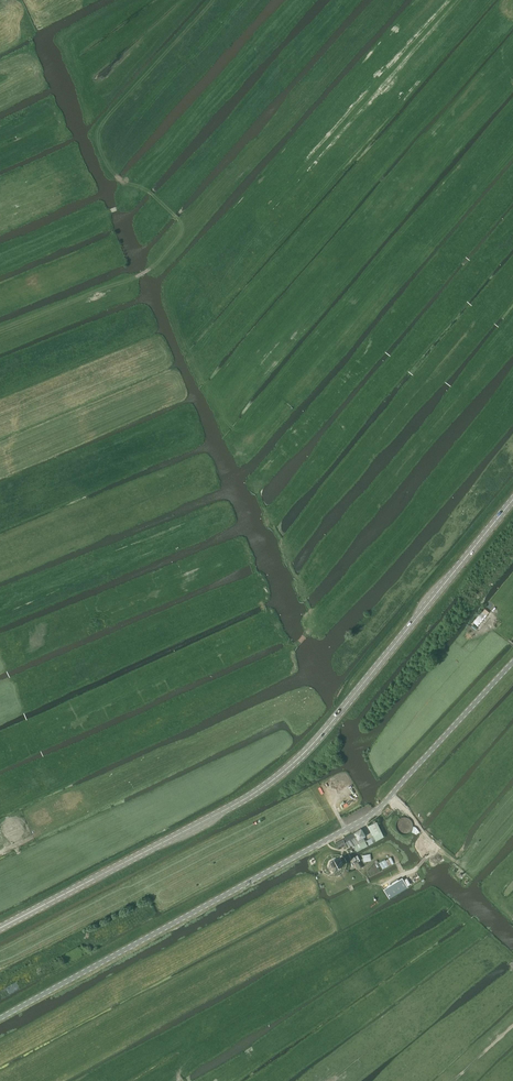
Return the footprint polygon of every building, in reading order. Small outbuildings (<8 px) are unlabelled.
[(483,611),(473,622),(478,626),(487,615),(483,611)] [(356,850),(357,851),(384,836),(377,821),(369,825),(374,835),(371,836),(371,837),(366,840),(363,837),(366,835),(362,828),(354,832),(344,837),(349,846),(352,844),(353,846),(349,849),(351,853),(356,850)] [(346,843),(344,838),(336,843),(338,847),(346,843)] [(331,870),(335,871),(339,869),(341,865),(339,861),(334,859),(330,861),(329,865),(331,870)] [(404,878),(385,889),(390,898),(409,887),(404,878)]
